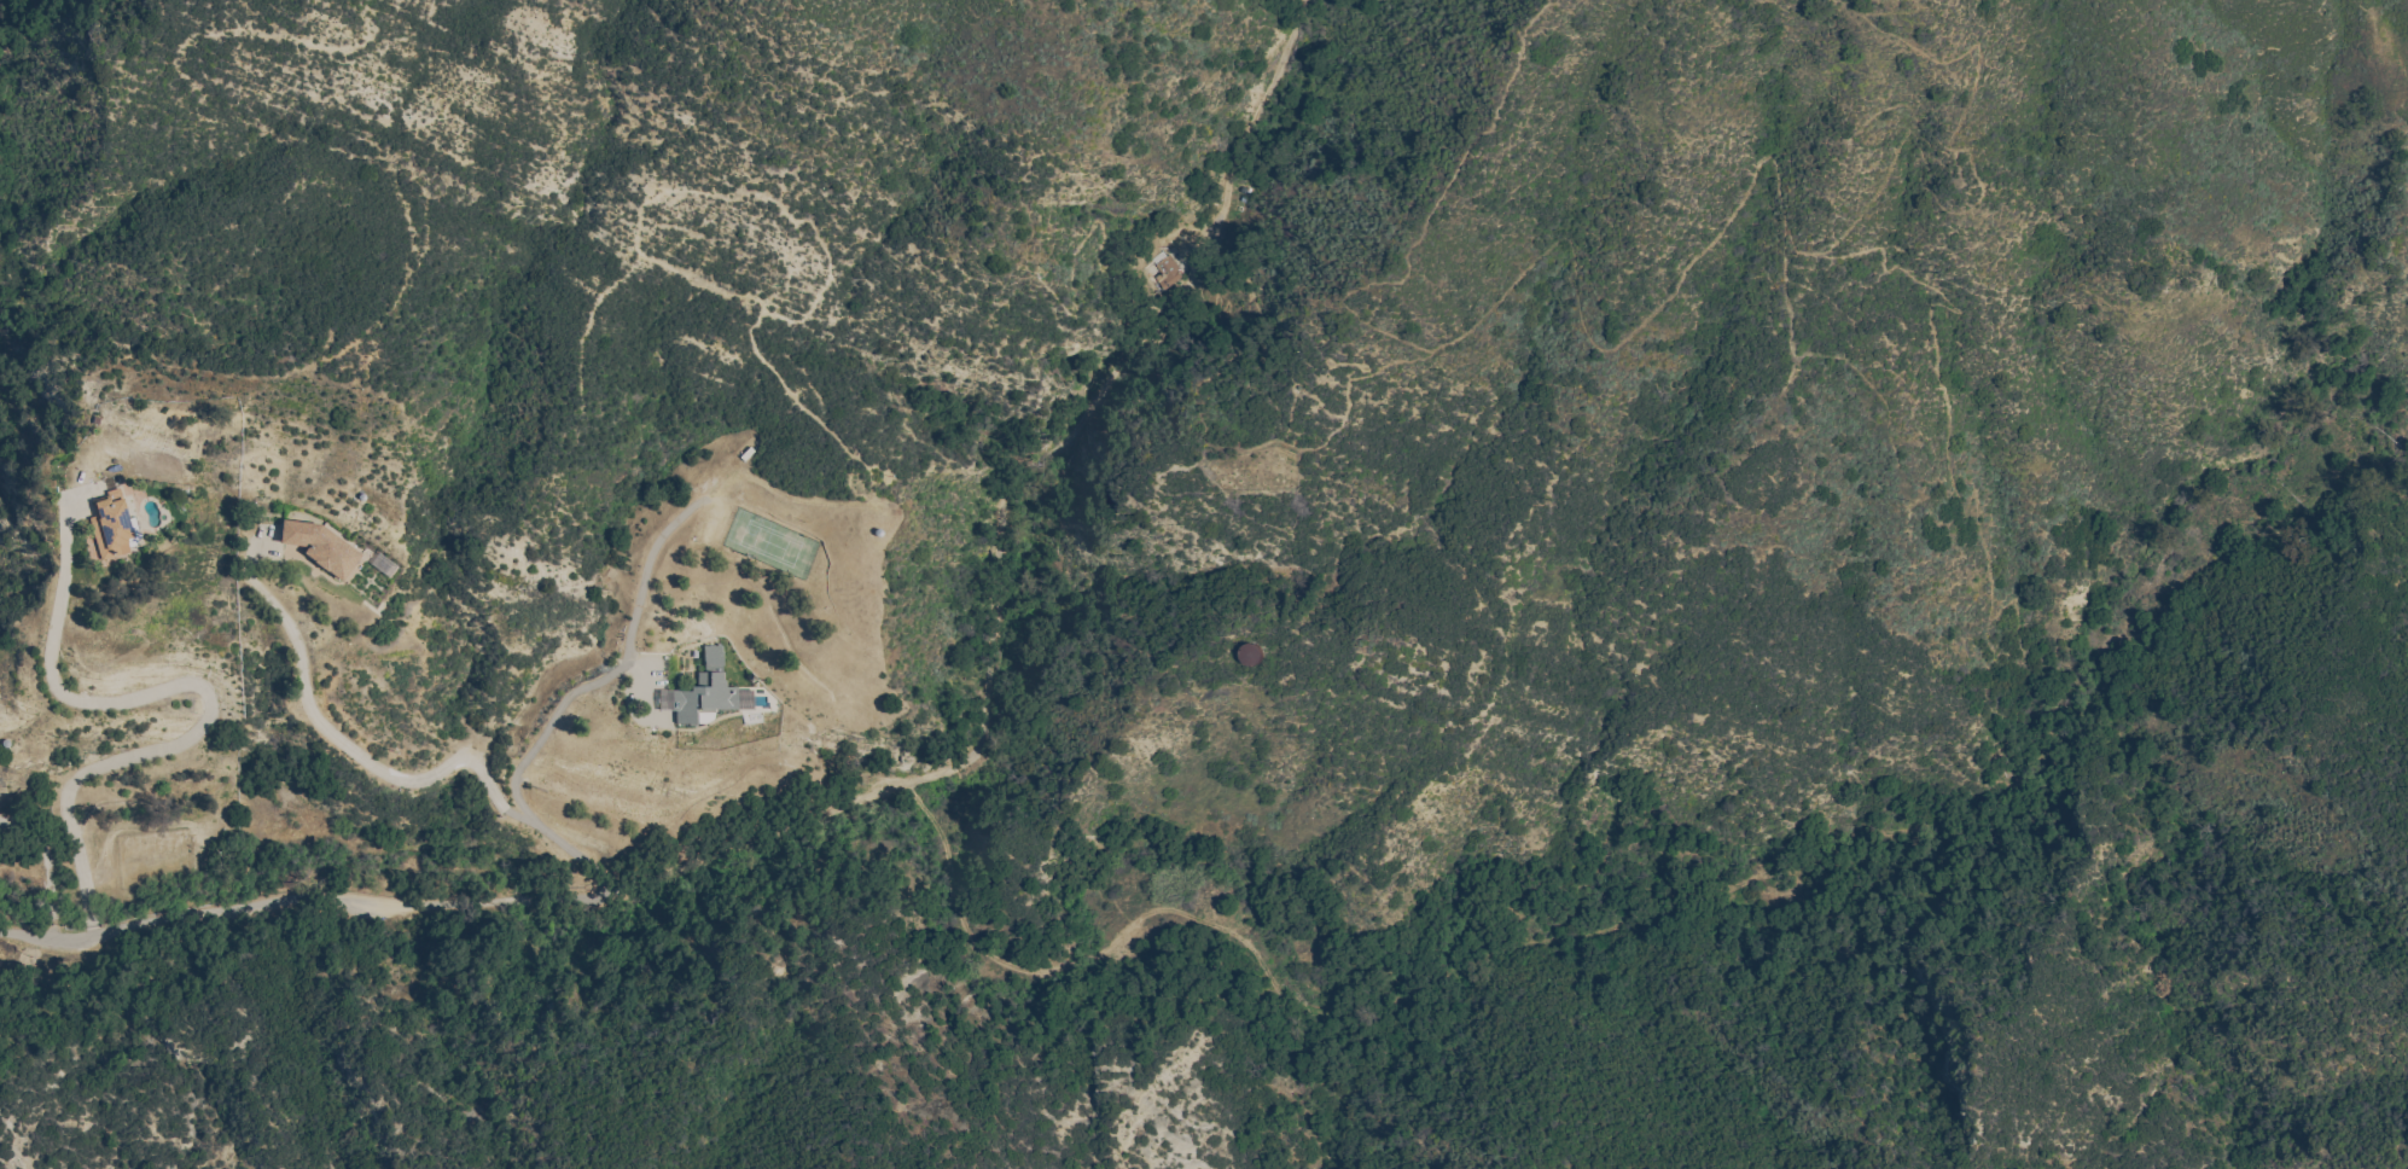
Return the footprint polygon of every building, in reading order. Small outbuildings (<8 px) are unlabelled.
[(1181,277),(1161,291),(1151,278),(1151,279),(1145,271),(1165,255),(1181,277)] [(128,548),(130,553),(100,562),(88,518),(95,517),(91,501),(107,496),(106,492),(120,488),(128,519),(134,518),(139,535),(140,534),(141,537),(134,547),(128,548)] [(361,556),(341,582),(303,554),(308,547),(279,545),(283,520),(320,525),(361,556)] [(368,565),(387,580),(396,568),(376,553),(368,565)] [(1250,644),(1255,644),(1261,647),(1263,652),(1263,658),(1261,663),(1256,667),(1249,665),(1245,664),(1243,661),(1241,655),(1243,649),(1246,646),(1250,644)] [(675,692),(691,692),(691,687),(698,687),(698,673),(705,673),(705,667),(704,667),(704,647),(723,647),(723,665),(721,665),(721,673),(723,673),(723,681),(726,681),(726,688),(738,688),(738,709),(714,709),(714,713),(698,713),(698,716),(693,716),(693,727),(688,727),(688,725),(675,725),(675,692)] [(697,724),(713,722),(712,710),(696,712),(697,724)]
